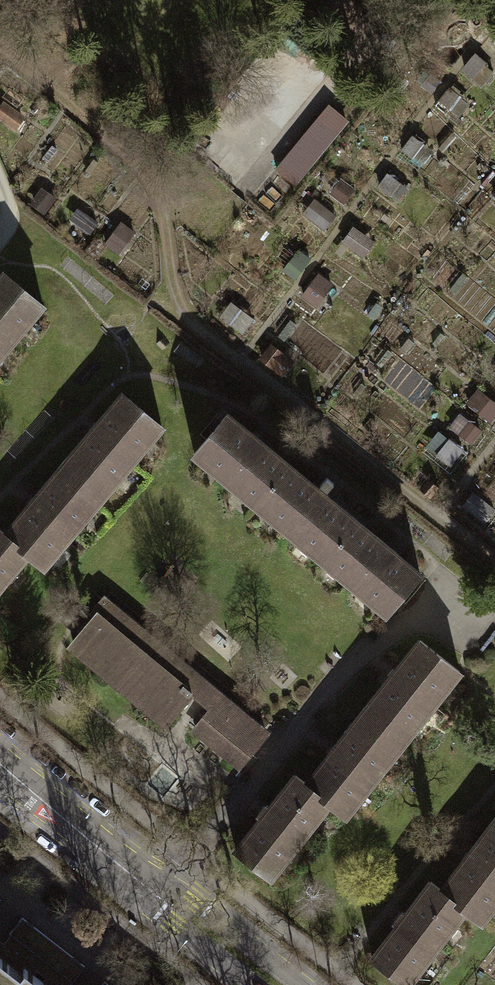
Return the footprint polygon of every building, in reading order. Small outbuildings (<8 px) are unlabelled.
[(276,169),(293,183),(346,120),(329,106),(276,169)] [(356,227),(346,242),(367,255),(376,240),(356,227)] [(0,278),(0,357),(43,306),(4,273),(0,278)] [(320,304),(334,281),(320,273),(306,296),(320,304)] [(471,400),(492,420),(494,418),(494,400),(483,388),(471,400)] [(123,395),(68,460),(87,476),(78,486),(99,502),(162,427),(123,395)] [(461,414),(453,428),(475,441),(483,427),(461,414)] [(251,434),(227,415),(194,454),(284,528),(290,521),(302,532),(297,538),(387,613),(420,574),(396,554),(390,560),(319,501),(334,484),(326,477),(311,496),(245,441),(251,434)] [(436,451),(454,464),(465,449),(447,436),(436,451)] [(68,460),(5,535),(28,554),(44,567),(99,502),(78,486),(87,476),(68,460)] [(28,554),(5,535),(0,531),(0,587),(28,554)] [(167,722),(202,681),(104,599),(92,614),(96,617),(74,644),(85,654),(84,659),(91,665),(97,664),(104,669),(104,675),(110,681),(116,679),(123,686),(123,692),(130,697),(136,696),(143,702),(142,708),(149,714),(155,712),(167,722)] [(420,640),(367,707),(386,722),(378,732),(399,748),(460,672),(420,640)] [(222,697),(196,729),(239,764),(265,733),(222,697)] [(367,707),(305,784),(330,803),(345,815),(399,748),(378,732),(386,722),(367,707)] [(270,878),(330,803),(305,784),(295,775),(270,806),(266,805),(258,815),(260,819),(235,850),(270,878)] [(441,890),(465,909),(481,921),(494,902),(494,820),(441,890)] [(407,984),(465,909),(441,890),(431,882),(407,913),(403,911),(394,922),(397,926),(372,958),(407,984)] [(7,953),(39,978),(47,984),(70,984),(85,966),(22,917),(9,933),(17,940),(7,953)] [(39,978),(7,953),(0,948),(0,984),(33,984),(39,978)]
